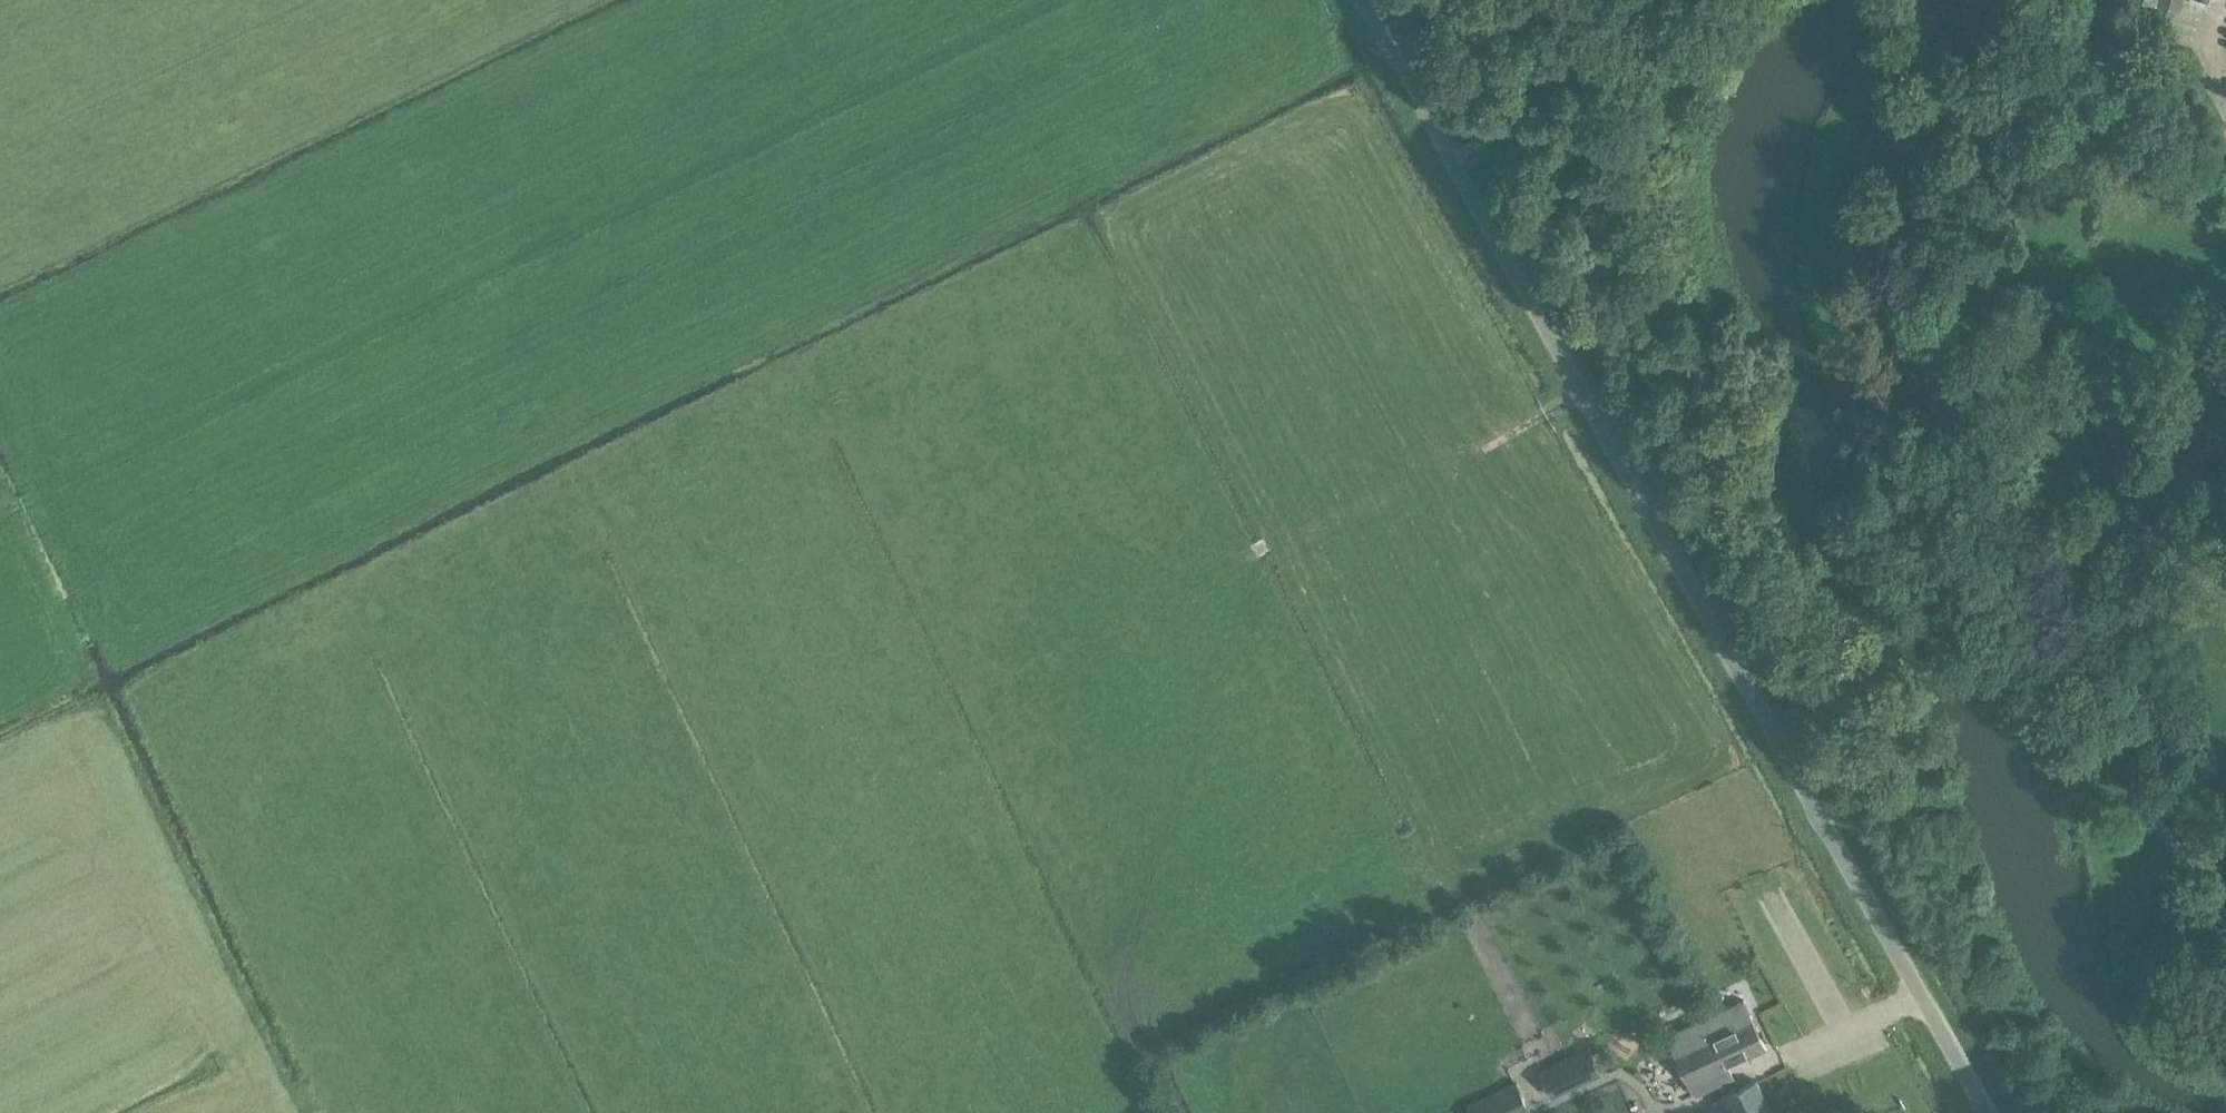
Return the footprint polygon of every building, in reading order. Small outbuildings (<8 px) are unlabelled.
[(2182,0),(2142,0),(2180,10),(2182,0)] [(1690,1082),(1766,1046),(1744,998),(1668,1035),(1690,1082)] [(1590,1048),(1541,1071),(1549,1088),(1598,1065),(1590,1048)] [(1757,1079),(1718,1098),(1722,1106),(1728,1103),(1732,1112),(1772,1112),(1757,1079)] [(1469,1105),(1472,1112),(1496,1112),(1525,1099),(1517,1082),(1469,1105)]
